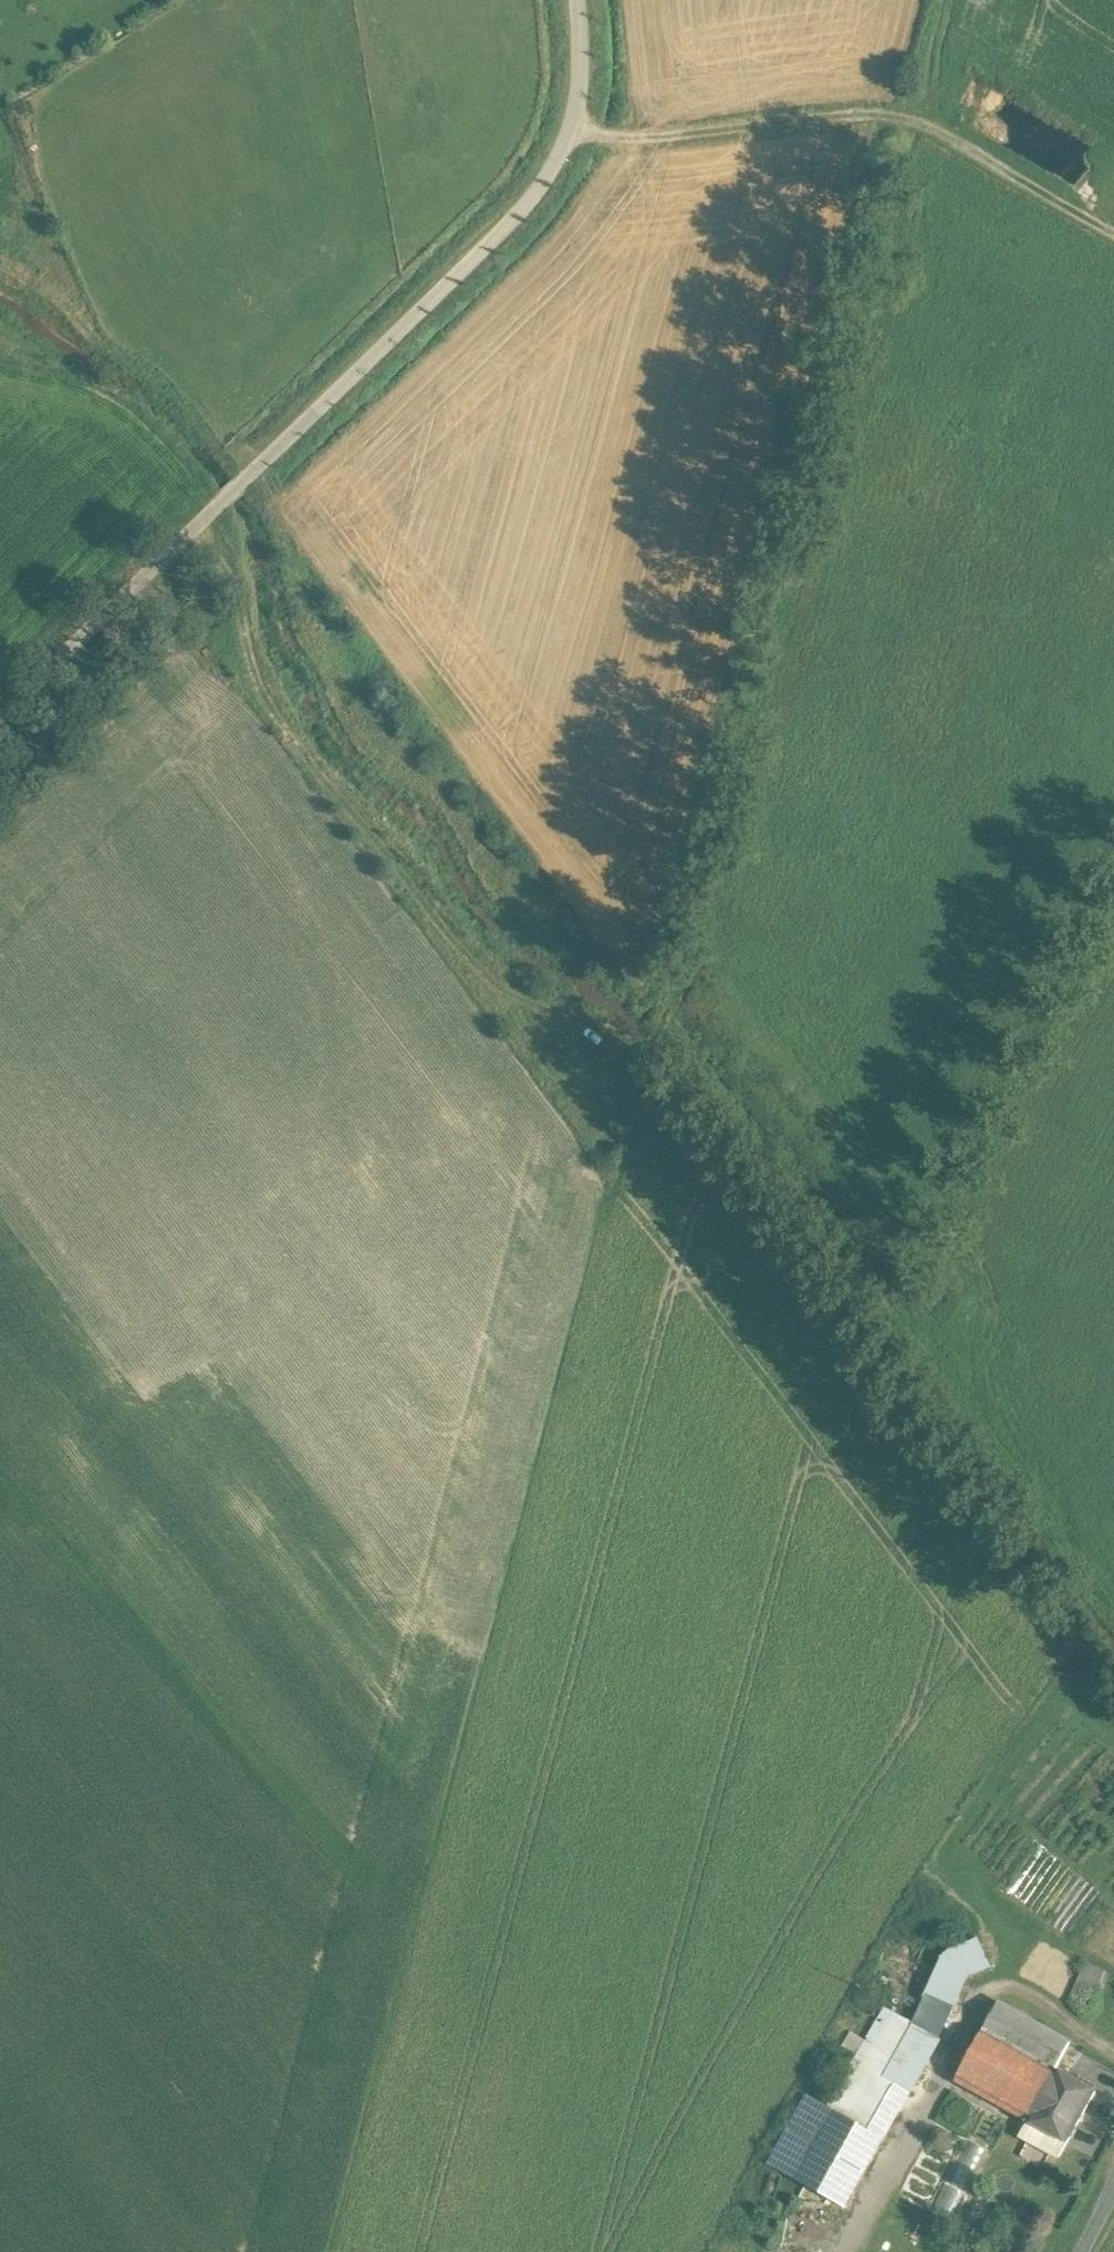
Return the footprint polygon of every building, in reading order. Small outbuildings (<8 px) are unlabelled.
[(1086,1963),(1069,2002),(1089,2011),(1105,1972),(1086,1963)] [(1070,2043),(998,2002),(954,2081),(1027,2121),(1056,2070),(1055,2069),(1070,2043)] [(885,2008),(827,2107),(808,2096),(770,2164),(843,2206),(859,2178),(860,2179),(883,2139),(881,2138),(898,2109),(900,2110),(940,2039),(885,2008)] [(1096,2092),(1056,2070),(1027,2121),(1027,2122),(1066,2144),(1070,2138),(1073,2137),(1076,2131),(1075,2128),(1096,2092)]
